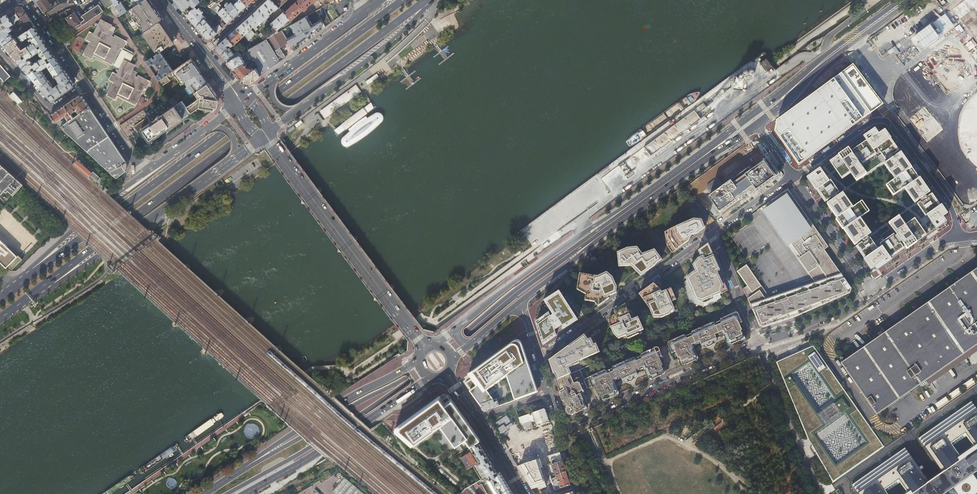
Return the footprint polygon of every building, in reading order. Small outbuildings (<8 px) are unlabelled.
[(44,12),(54,6),(50,0),(38,0),(36,1),(40,7),(44,12)] [(114,3),(112,0),(101,0),(105,5),(101,7),(99,4),(78,17),(74,11),(71,13),(70,12),(68,13),(65,9),(53,17),(52,17),(51,16),(48,19),(53,26),(66,17),(74,30),(109,6),(114,3)] [(142,33),(158,22),(163,19),(150,0),(142,0),(133,6),(127,11),(142,33)] [(186,14),(192,9),(195,6),(202,0),(174,0),(186,14)] [(186,14),(196,26),(217,5),(219,3),(222,0),(208,0),(200,8),(199,7),(198,9),(195,6),(192,9),(186,14)] [(246,5),(242,0),(236,0),(237,1),(233,5),(240,11),(246,5)] [(258,8),(266,18),(267,18),(270,15),(269,14),(274,10),(275,11),(279,7),(273,0),(267,0),(258,8)] [(292,20),(303,10),(304,11),(307,8),(312,3),(313,3),(316,0),(297,0),(284,12),(290,19),(292,20)] [(116,6),(121,14),(124,12),(127,11),(121,2),(116,6)] [(233,18),(240,11),(233,5),(231,2),(228,4),(228,3),(227,2),(226,2),(225,2),(225,3),(224,4),(225,5),(225,6),(226,6),(224,8),(233,18)] [(217,5),(196,26),(206,38),(210,38),(218,31),(222,27),(224,24),(222,22),(219,25),(219,24),(214,29),(210,25),(211,24),(210,23),(209,24),(207,22),(217,12),(227,23),(233,18),(224,8),(221,5),(219,7),(217,5)] [(22,16),(26,13),(24,9),(22,6),(20,6),(18,6),(7,13),(13,22),(22,16)] [(246,19),(253,27),(255,25),(256,26),(266,18),(258,8),(246,19)] [(302,44),(316,34),(308,23),(314,20),(319,17),(316,11),(294,23),(290,25),(281,30),(294,51),(299,47),(295,42),(295,43),(293,40),(296,37),(302,44)] [(275,27),(277,30),(282,25),(283,26),(285,23),(290,19),(284,12),(283,12),(271,23),(275,27)] [(4,46),(20,35),(21,34),(20,32),(14,37),(11,32),(12,31),(11,30),(13,29),(10,26),(14,23),(13,22),(7,13),(0,18),(0,41),(4,46)] [(24,33),(34,25),(26,13),(22,16),(27,23),(20,28),(24,33)] [(89,45),(110,30),(113,25),(102,19),(95,33),(90,31),(86,39),(90,41),(89,45)] [(244,36),(247,39),(251,36),(252,36),(254,34),(254,32),(252,30),(250,30),(253,27),(246,19),(237,28),(244,36)] [(141,34),(155,55),(160,51),(163,49),(166,48),(172,43),(165,32),(158,22),(142,33),(141,34)] [(31,50),(45,41),(42,37),(34,25),(24,33),(21,34),(20,35),(21,37),(23,40),(29,36),(32,40),(31,41),(32,43),(27,46),(30,51),(31,50)] [(267,39),(279,32),(277,30),(275,27),(263,35),(261,32),(259,34),(264,40),(267,39)] [(234,45),(244,36),(237,28),(227,37),(233,45),(234,45)] [(114,32),(110,30),(89,45),(83,54),(92,59),(94,55),(112,64),(114,62),(115,63),(115,64),(120,67),(120,65),(121,66),(117,74),(113,72),(109,79),(113,82),(106,95),(114,99),(117,95),(135,105),(143,88),(146,90),(150,82),(138,76),(137,78),(134,77),(136,73),(132,71),(135,66),(129,63),(130,63),(135,55),(133,55),(134,53),(124,47),(127,41),(116,35),(115,38),(112,36),(114,32)] [(294,51),(281,30),(279,32),(267,39),(280,61),(285,57),(280,47),(286,44),(289,49),(288,49),(290,53),(294,51)] [(4,46),(16,60),(30,51),(27,46),(22,49),(17,42),(19,41),(18,39),(21,37),(20,35),(4,46)] [(216,49),(227,62),(241,53),(237,49),(234,51),(234,53),(229,47),(230,46),(232,46),(233,45),(227,37),(216,46),(216,49)] [(280,61),(267,39),(264,40),(253,46),(248,49),(253,58),(256,62),(259,66),(255,68),(260,76),(280,61)] [(41,64),(55,55),(51,50),(45,41),(31,50),(34,55),(39,52),(41,54),(41,55),(42,55),(43,57),(38,60),(41,64)] [(250,60),(253,58),(248,49),(244,51),(250,60)] [(28,73),(41,64),(38,60),(33,63),(32,61),(32,60),(31,60),(30,58),(34,55),(31,50),(30,51),(16,60),(28,73)] [(155,55),(146,61),(149,66),(152,64),(153,65),(155,65),(156,65),(160,70),(159,71),(158,73),(159,73),(155,76),(158,81),(161,79),(173,70),(166,60),(160,51),(155,55)] [(233,69),(245,63),(245,62),(242,57),(245,55),(243,52),(241,53),(227,62),(233,69)] [(56,58),(55,55),(41,64),(28,73),(39,87),(49,81),(42,70),(48,66),(55,77),(55,76),(65,70),(56,58)] [(179,77),(184,83),(185,82),(195,75),(196,76),(200,72),(196,66),(190,58),(183,63),(178,67),(176,68),(173,70),(161,79),(158,81),(162,86),(176,76),(177,78),(179,77)] [(255,69),(255,68),(259,66),(256,62),(254,63),(254,66),(252,67),(250,67),(248,68),(245,65),(247,65),(245,63),(233,69),(241,78),(244,77),(255,69)] [(774,131),(798,165),(883,103),(854,63),(797,105),(776,121),(774,131)] [(4,83),(10,77),(0,65),(0,78),(4,83)] [(255,80),(259,77),(255,69),(244,77),(241,78),(242,79),(255,80)] [(71,79),(65,70),(55,76),(59,82),(57,83),(56,82),(54,83),(55,85),(53,86),(49,80),(49,81),(39,87),(50,99),(52,100),(54,100),(73,87),(74,83),(71,79)] [(195,75),(185,82),(192,94),(208,83),(204,77),(200,72),(196,76),(195,75)] [(182,101),(191,113),(198,108),(211,111),(215,92),(208,83),(192,94),(182,101)] [(356,85),(316,115),(316,116),(313,118),(316,122),(319,120),(320,121),(325,118),(361,92),(356,85)] [(21,101),(12,92),(9,95),(17,104),(21,101)] [(77,111),(79,114),(89,106),(82,96),(80,96),(78,96),(65,105),(70,114),(75,111),(77,111)] [(143,109),(120,125),(121,127),(128,138),(136,150),(191,113),(182,101),(178,104),(175,106),(171,100),(169,97),(146,113),(143,109)] [(60,126),(73,117),(70,114),(65,105),(50,115),(60,126)] [(73,117),(60,126),(60,127),(116,178),(126,170),(125,169),(129,165),(128,164),(89,106),(79,114),(73,117)] [(367,116),(365,115),(347,128),(348,130),(341,136),(340,138),(340,142),(342,145),(344,147),(348,147),(367,134),(382,121),(383,117),(383,114),(381,112),(378,111),(375,112),(367,116)] [(952,219),(882,123),(806,178),(868,268),(878,270),(952,219)] [(74,165),(88,176),(92,172),(78,161),(74,165)] [(2,194),(5,190),(7,192),(9,190),(14,195),(23,184),(16,177),(0,163),(0,192),(2,194)] [(712,190),(710,192),(707,188),(701,194),(713,208),(719,203),(715,198),(717,195),(712,190)] [(748,264),(739,270),(749,285),(745,288),(761,325),(765,326),(797,317),(852,292),(853,288),(826,249),(830,246),(814,223),(810,226),(795,205),(799,202),(789,188),(770,202),(772,205),(768,207),(793,242),(797,240),(814,264),(813,265),(815,269),(817,267),(824,276),(826,283),(822,284),(821,282),(805,288),(805,290),(800,291),(800,290),(781,296),(782,301),(776,303),(771,297),(763,285),(762,285),(748,264)] [(799,202),(795,205),(810,226),(814,223),(799,202)] [(816,281),(771,297),(776,303),(782,301),(781,296),(800,290),(800,291),(805,290),(805,288),(821,282),(822,284),(826,283),(824,276),(817,267),(815,269),(813,265),(814,264),(797,240),(793,242),(768,207),(767,208),(792,243),(802,256),(800,258),(816,281)] [(671,242),(674,249),(688,239),(691,237),(692,235),(689,235),(691,233),(693,232),(705,226),(702,220),(696,219),(669,231),(671,242)] [(0,233),(0,261),(6,267),(20,251),(0,233)] [(710,244),(702,249),(705,257),(702,258),(697,265),(699,271),(691,281),(697,296),(707,301),(712,298),(712,296),(727,289),(710,244)] [(633,263),(643,272),(655,263),(655,262),(661,257),(656,249),(643,255),(638,247),(629,248),(621,252),(622,264),(633,263)] [(842,364),(877,414),(976,344),(976,269),(842,364)] [(600,303),(608,297),(607,294),(616,290),(616,285),(613,279),(608,273),(599,277),(583,274),(580,289),(588,292),(587,298),(597,299),(600,303)] [(655,283),(643,292),(652,305),(656,314),(663,315),(666,313),(674,307),(670,300),(676,298),(672,289),(662,293),(661,290),(655,283)] [(560,290),(546,299),(554,312),(537,324),(543,343),(556,334),(554,330),(562,325),(564,328),(578,319),(560,290)] [(629,313),(625,305),(617,310),(619,314),(612,317),(612,322),(616,332),(620,335),(628,332),(630,335),(638,332),(637,330),(642,327),(635,310),(629,313)] [(725,309),(716,313),(719,319),(728,315),(725,309)] [(719,319),(716,313),(711,315),(714,321),(694,330),(693,333),(687,336),(685,334),(670,340),(669,343),(671,349),(672,351),(675,350),(676,352),(679,358),(680,358),(684,365),(686,363),(687,364),(697,360),(696,359),(698,358),(694,349),(696,348),(695,346),(694,344),(698,343),(701,341),(702,343),(703,346),(708,344),(709,347),(710,347),(713,345),(715,344),(714,342),(719,340),(717,337),(716,334),(720,333),(724,331),(725,333),(725,335),(727,335),(731,344),(733,343),(733,344),(743,340),(743,339),(746,338),(742,331),(744,330),(741,323),(740,321),(743,319),(743,317),(740,311),(738,311),(728,315),(719,319)] [(555,379),(569,374),(565,366),(598,352),(592,337),(588,339),(584,334),(577,339),(549,359),(549,362),(553,371),(555,379)] [(496,399),(499,406),(536,392),(529,373),(531,372),(522,344),(521,343),(520,342),(519,341),(518,341),(517,340),(516,340),(514,341),(513,341),(467,374),(471,379),(465,383),(471,390),(469,391),(480,406),(496,399)] [(566,409),(566,410),(566,411),(566,412),(567,413),(568,414),(569,414),(570,415),(571,415),(573,414),(574,413),(575,412),(576,413),(577,412),(583,410),(583,409),(585,408),(582,401),(583,400),(580,394),(579,392),(583,390),(591,386),(594,385),(595,387),(598,393),(600,393),(603,400),(606,398),(606,399),(614,396),(615,396),(616,395),(615,394),(617,393),(613,383),(615,383),(614,381),(613,379),(617,378),(620,376),(621,378),(623,382),(627,380),(628,382),(631,381),(633,380),(634,379),(633,377),(638,375),(637,372),(636,369),(639,368),(643,366),(644,368),(644,370),(646,369),(650,379),(652,378),(653,379),(655,378),(662,375),(661,374),(665,373),(662,366),(663,365),(660,359),(659,357),(663,355),(662,353),(659,347),(657,346),(642,353),(641,355),(636,358),(634,356),(614,365),(613,368),(608,370),(605,369),(586,378),(581,368),(569,374),(555,379),(565,408),(566,409)] [(814,445),(812,447),(833,483),(884,447),(813,346),(776,362),(808,440),(810,439),(814,445)] [(962,386),(965,391),(976,384),(972,378),(962,386)] [(949,395),(952,400),(963,393),(959,388),(949,395)] [(450,399),(447,396),(442,400),(439,397),(395,427),(395,428),(394,428),(394,429),(394,430),(395,431),(395,432),(411,445),(440,424),(454,444),(463,437),(469,446),(470,446),(480,439),(451,398),(450,399)] [(935,405),(938,410),(949,402),(946,397),(935,405)] [(499,406),(496,399),(480,406),(483,410),(484,411),(485,411),(499,406)] [(971,401),(918,438),(941,473),(928,482),(905,448),(851,485),(857,493),(888,493),(885,489),(897,481),(906,493),(905,493),(941,493),(951,487),(956,493),(976,493),(976,480),(972,473),(976,469),(976,409),(971,401)] [(537,426),(549,422),(545,408),(518,418),(520,423),(523,422),(524,424),(523,424),(524,427),(522,428),(523,431),(528,429),(533,428),(534,427),(533,424),(532,425),(530,420),(533,419),(534,421),(535,421),(536,425),(535,426),(535,427),(537,426)] [(820,441),(848,421),(845,416),(817,435),(820,441)] [(712,421),(690,437),(693,442),(716,426),(712,421)] [(480,439),(470,446),(472,450),(460,458),(468,469),(472,467),(480,480),(476,482),(478,485),(500,472),(480,439)] [(558,448),(556,442),(543,444),(544,451),(558,448)] [(547,466),(551,477),(555,476),(556,478),(555,478),(556,479),(560,488),(570,485),(568,478),(564,468),(562,461),(547,466)] [(500,472),(478,485),(476,482),(466,488),(461,493),(462,493),(488,493),(484,487),(487,485),(486,484),(488,483),(494,493),(512,493),(500,472)] [(166,484),(173,487),(176,481),(170,478),(166,484)]
